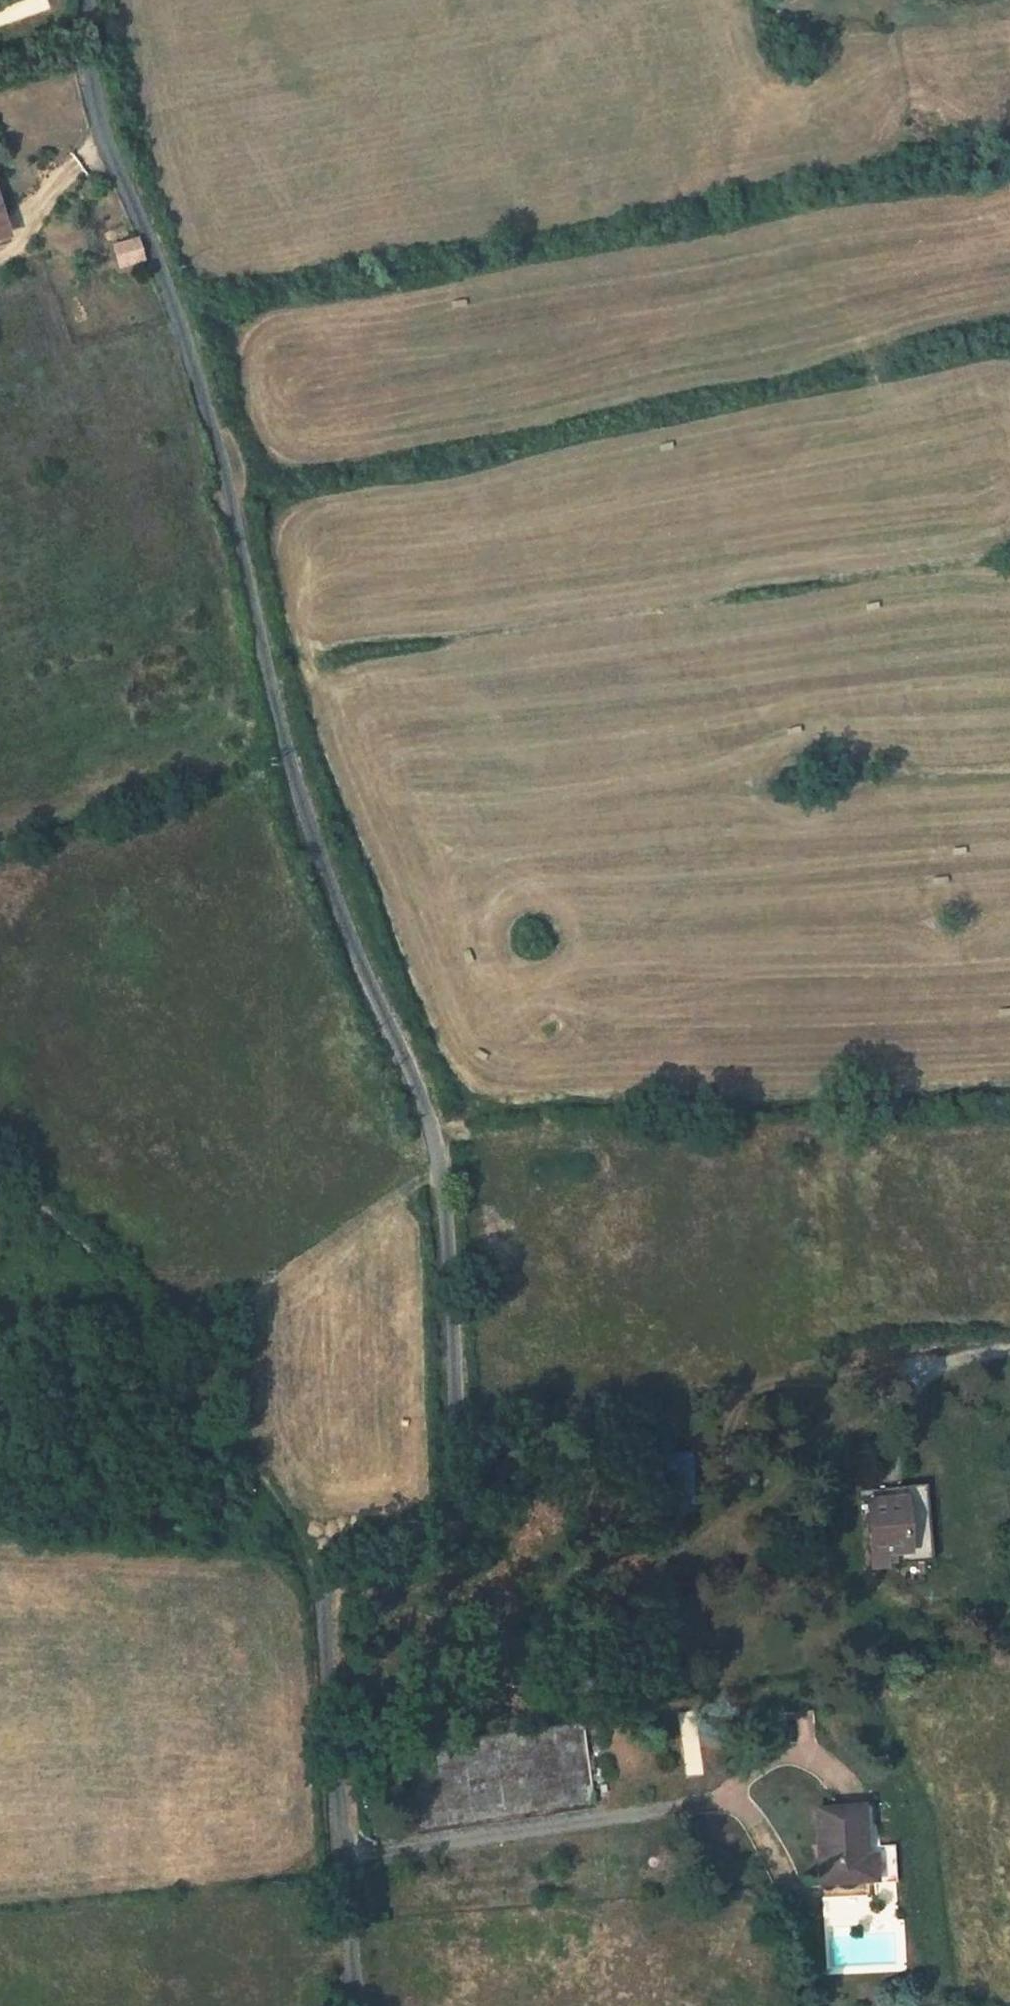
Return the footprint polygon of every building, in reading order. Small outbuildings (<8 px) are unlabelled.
[(141,253),(133,232),(112,239),(120,261),(141,253)] [(923,1553),(920,1479),(861,1481),(862,1509),(866,1557),(923,1553)] [(554,1731),(525,1760),(547,1782),(566,1764),(573,1771),(583,1760),(554,1731)] [(864,1874),(861,1821),(853,1821),(852,1802),(797,1806),(800,1878),(864,1874)]
